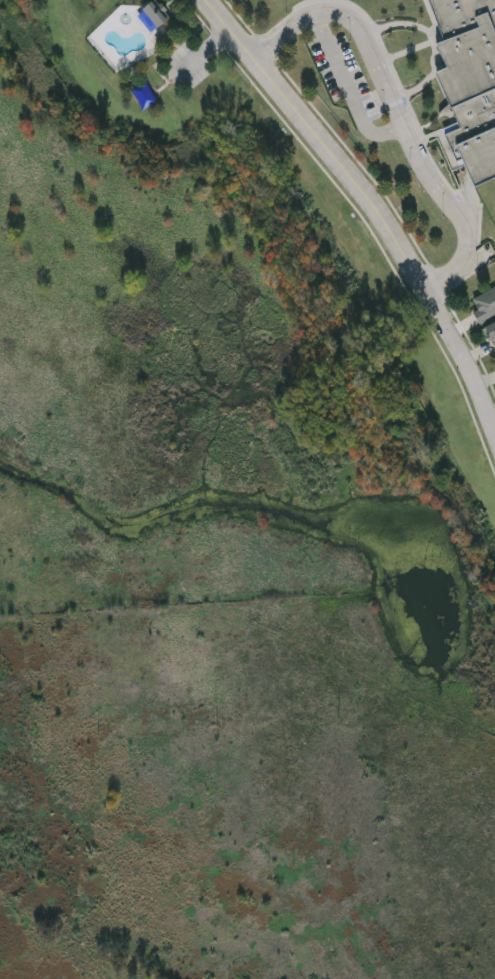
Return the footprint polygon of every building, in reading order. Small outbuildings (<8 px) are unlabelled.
[(157,29),(169,19),(154,0),(141,10),(157,29)] [(445,41),(430,0),(494,0),(494,177),(473,187),(460,158),(456,160),(442,128),(457,121),(435,71),(446,66),(437,44),(445,41)] [(469,300),(494,287),(494,314),(480,322),(469,300)] [(483,328),(494,321),(494,350),(483,328)]
